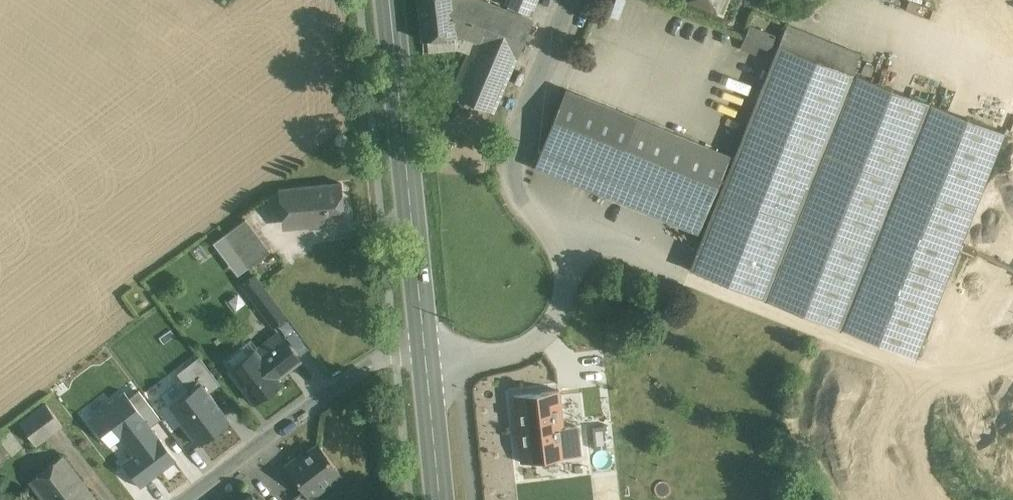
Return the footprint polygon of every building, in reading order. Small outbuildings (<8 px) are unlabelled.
[(474,0),(419,0),(423,39),(458,35),(471,41),(480,45),(495,9),(474,0)] [(716,9),(720,0),(696,0),(716,9)] [(480,45),(471,41),(448,95),(492,113),(530,23),(495,9),(480,45)] [(768,54),(778,36),(752,23),(742,41),(768,54)] [(1004,132),(852,73),(860,53),(787,24),(690,269),(822,321),(915,357),(1004,132)] [(730,155),(566,87),(534,166),(698,233),(730,155)] [(341,183),(291,188),(290,188),(281,192),(284,221),(293,223),(293,227),(294,227),(345,222),(341,183)] [(270,251),(246,219),(225,234),(249,267),(270,251)] [(271,296),(259,305),(276,328),(288,319),(271,296)] [(279,334),(230,373),(255,403),(280,384),(276,378),(299,360),(279,334)] [(557,393),(516,397),(522,461),(565,457),(562,429),(557,393)] [(41,403),(15,422),(26,438),(52,420),(41,403)] [(577,427),(562,429),(565,457),(580,456),(577,427)] [(583,428),(584,449),(595,448),(593,427),(583,428)] [(319,445),(304,457),(303,456),(292,464),(301,475),(295,479),(304,491),(309,496),(340,472),(319,445)] [(63,456),(30,482),(44,499),(96,499),(63,456)] [(309,496),(304,491),(293,499),(312,499),(309,496)]
